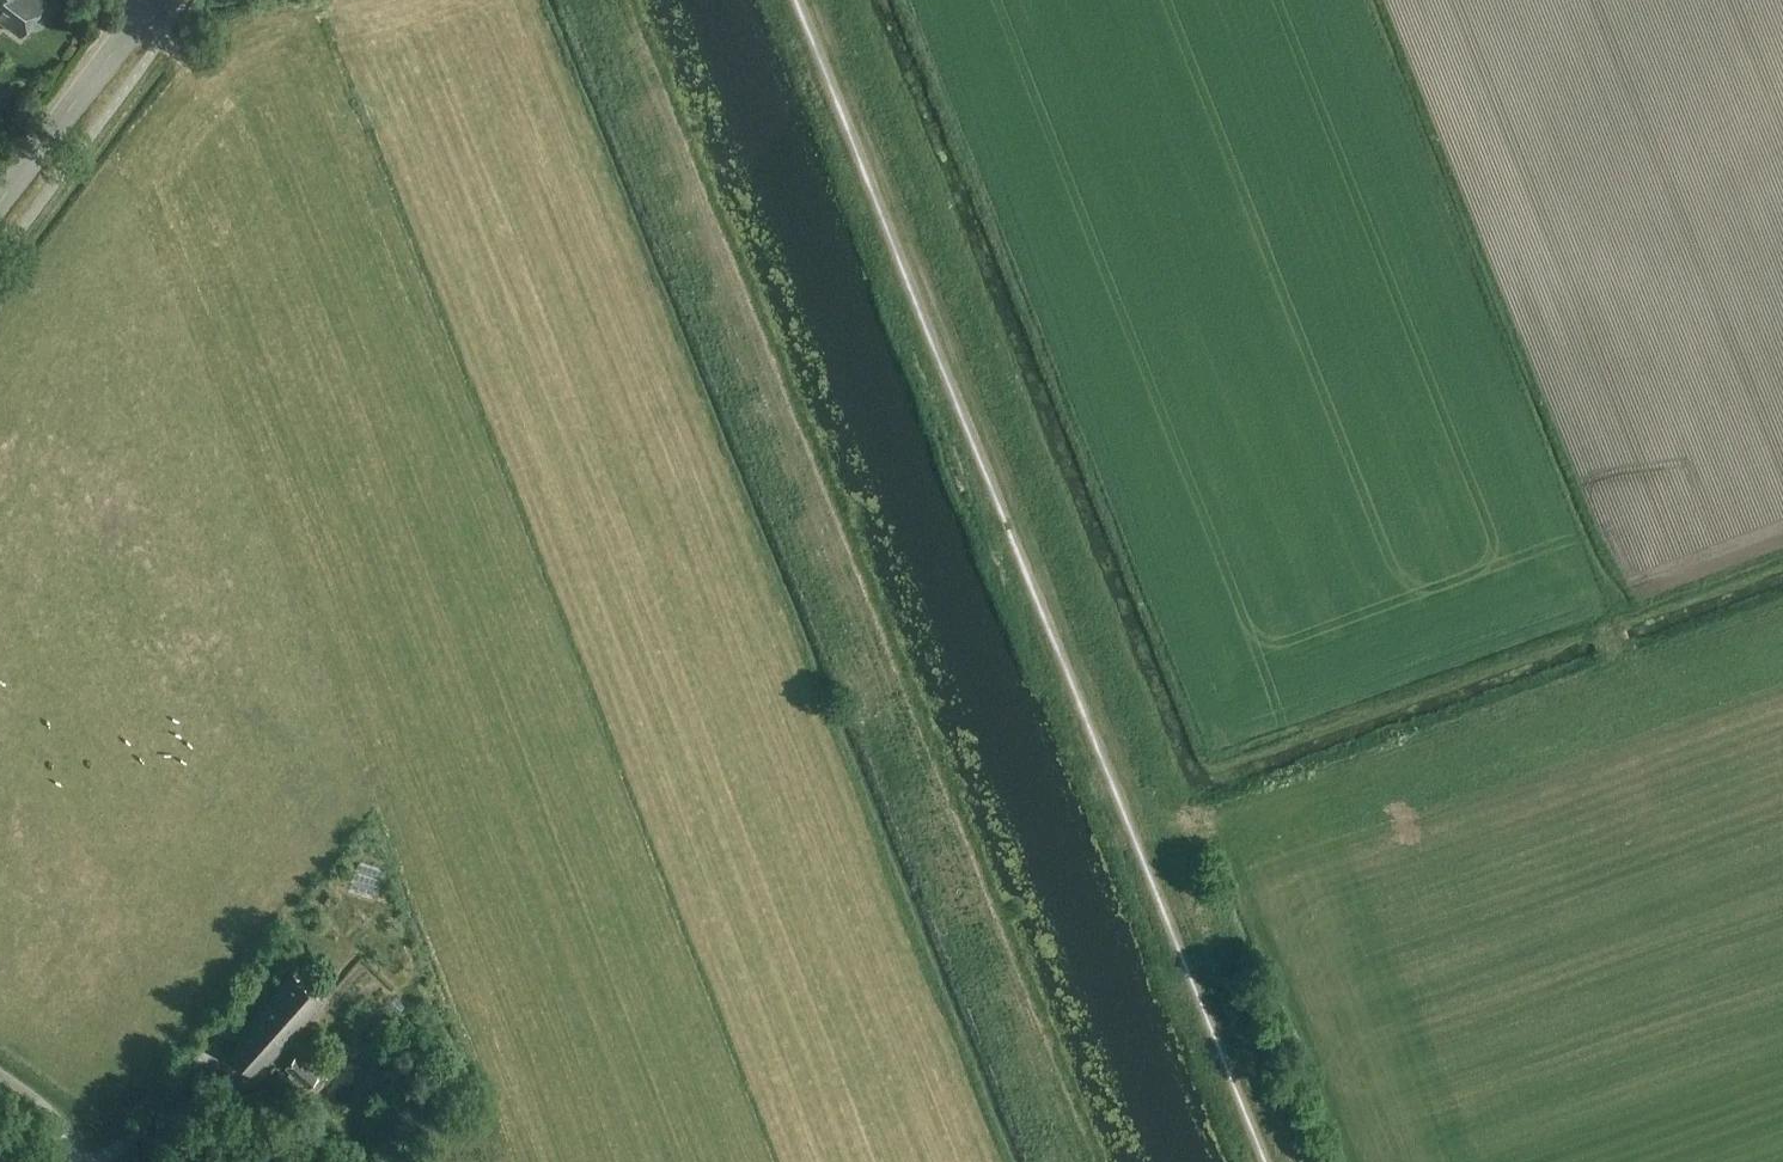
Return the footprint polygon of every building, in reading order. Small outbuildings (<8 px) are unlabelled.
[(21,33),(46,0),(0,0),(0,17),(21,33)] [(360,880),(385,890),(393,869),(368,859),(360,880)] [(267,1062),(322,999),(292,972),(237,1035),(241,1039),(228,1053),(250,1072),(263,1058),(267,1062)] [(306,1088),(318,1075),(296,1053),(283,1066),(306,1088)]
